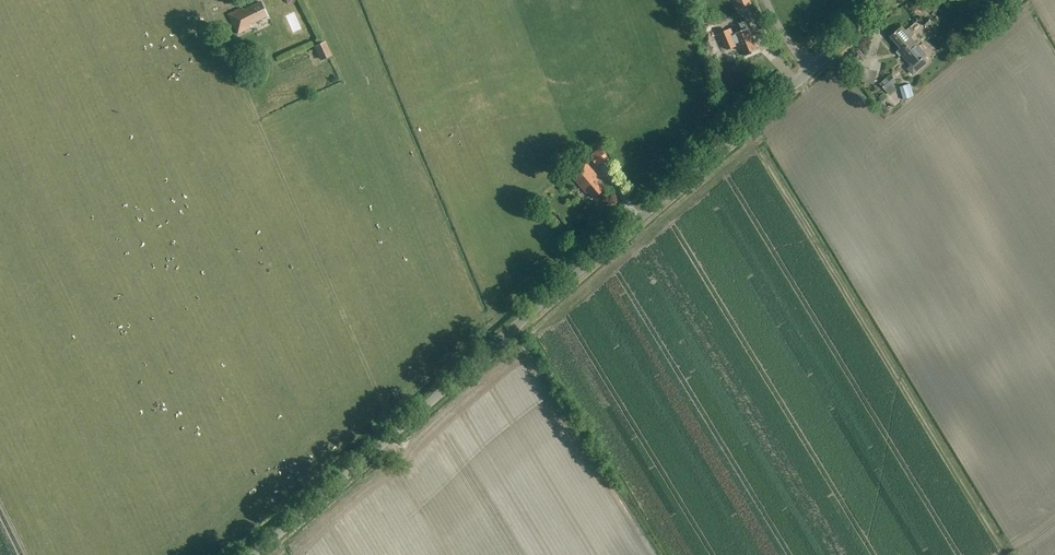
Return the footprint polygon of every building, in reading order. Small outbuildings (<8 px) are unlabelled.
[(751,0),(737,0),(741,10),(753,5),(751,0)] [(227,15),(237,35),(252,27),(251,24),(267,17),(260,1),(245,8),(244,7),(227,15)] [(922,23),(926,27),(932,22),(928,17),(922,23)] [(745,56),(761,50),(751,27),(733,35),(738,47),(740,46),(745,56)] [(889,27),(877,36),(881,42),(893,34),(889,27)] [(901,27),(891,36),(890,37),(899,48),(897,50),(897,51),(896,52),(899,56),(900,54),(910,65),(907,69),(912,75),(927,63),(923,58),(926,55),(910,37),(914,34),(909,28),(905,31),(901,27)] [(332,49),(340,45),(336,37),(327,41),(332,49)] [(323,44),(315,48),(321,60),(329,56),(323,44)] [(934,54),(926,57),(929,64),(936,62),(934,54)] [(897,83),(896,82),(890,74),(879,84),(885,91),(884,91),(892,98),(897,92),(893,88),(897,83)] [(909,82),(915,95),(923,91),(917,79),(909,82)] [(908,87),(907,87),(901,89),(905,101),(911,99),(908,87)] [(597,166),(608,159),(601,148),(590,156),(597,166)] [(595,200),(606,190),(597,179),(599,177),(586,162),(570,176),(587,195),(589,193),(595,200)]
